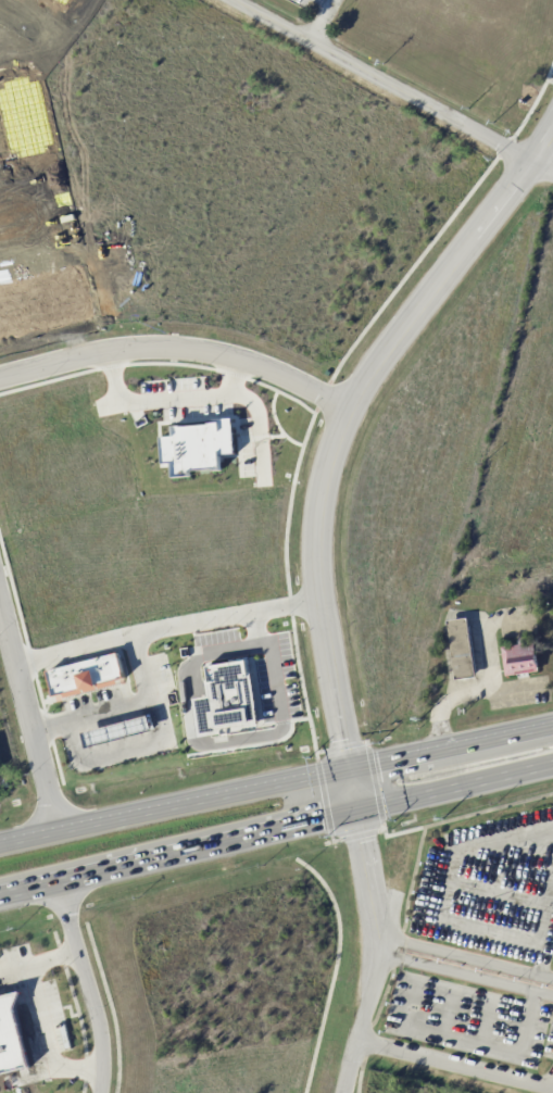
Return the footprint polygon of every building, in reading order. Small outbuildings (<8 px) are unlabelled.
[(180,434),(225,431),(224,426),(240,425),(242,461),(226,462),(227,477),(197,478),(198,485),(180,486),(179,470),(171,472),(168,447),(180,445),(180,434)] [(445,620),(466,617),(475,676),(454,679),(445,620)] [(501,646),(517,643),(516,638),(526,636),(527,643),(533,642),(538,670),(527,673),(527,676),(517,677),(516,674),(505,676),(501,646)] [(53,678),(61,706),(131,686),(124,658),(53,678)] [(212,674),(256,666),(267,737),(208,745),(201,706),(214,705),(211,688),(214,687),(212,674)] [(149,732),(145,717),(83,732),(86,746),(149,732)] [(154,721),(159,738),(92,756),(88,739),(154,721)] [(35,1075),(0,1084),(0,1006),(26,1000),(20,1017),(35,1075)]
